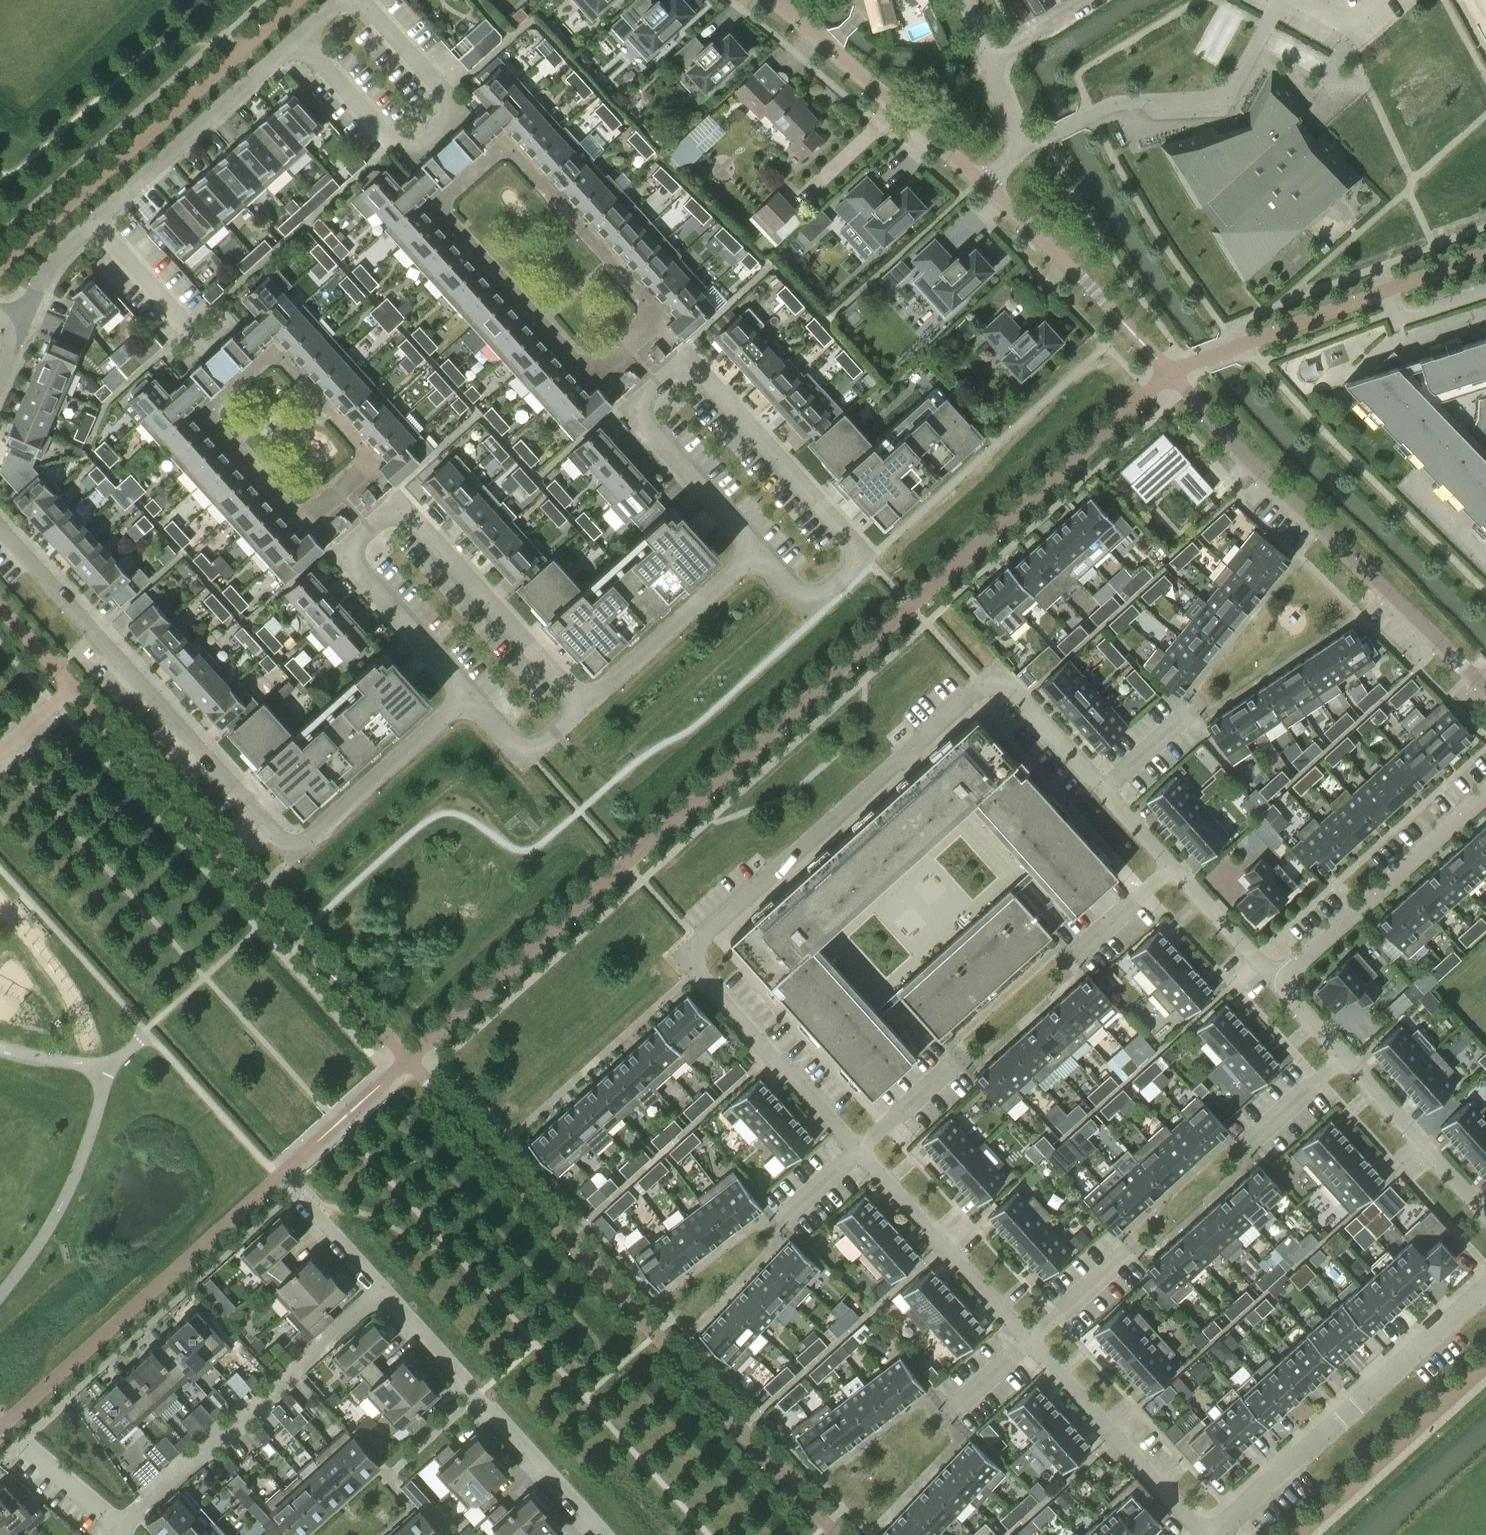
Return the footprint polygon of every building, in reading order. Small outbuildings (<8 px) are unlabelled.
[(614,0),(575,0),(592,19),(614,0)] [(674,34),(672,32),(694,12),(684,0),(667,0),(662,4),(659,0),(658,0),(654,3),(652,0),(636,0),(621,14),(635,29),(627,36),(647,58),(674,34)] [(893,13),(890,0),(868,0),(872,17),(877,16),(888,14),(893,13)] [(1035,13),(1055,0),(1027,0),(1035,13)] [(512,17),(517,23),(527,15),(521,9),(512,17)] [(891,25),(888,14),(877,16),(879,28),(891,25)] [(476,44),(495,27),(486,17),(465,36),(474,46),(476,44)] [(502,35),(495,27),(476,44),(485,55),(501,41),(502,35)] [(724,73),(747,53),(729,33),(715,45),(711,41),(705,46),(695,36),(673,55),(705,90),(707,89),(710,91),(727,76),(724,73)] [(545,56),(554,48),(545,37),(544,38),(544,39),(536,46),(545,56)] [(476,44),(474,46),(459,59),(468,69),(467,69),(469,70),(485,55),(476,44)] [(564,59),(554,48),(545,56),(555,67),(563,59),(563,60),(564,59)] [(490,106),(520,79),(505,63),(475,90),(489,106),(490,106)] [(787,84),(786,85),(785,84),(786,83),(787,81),(787,78),(781,72),(779,72),(777,73),(775,74),(765,64),(736,92),(760,117),(766,112),(793,141),(789,145),(800,158),(821,140),(811,128),(818,121),(799,100),(801,98),(787,84)] [(575,88),(583,80),(574,70),(573,70),(573,71),(565,78),(575,88)] [(1194,135),(1162,145),(1179,173),(1177,175),(1197,207),(1204,202),(1221,223),(1212,231),(1235,270),(1237,269),(1244,279),(1280,246),(1282,248),(1303,229),(1302,227),(1360,177),(1344,159),(1349,154),(1327,132),(1314,139),(1295,118),(1307,110),(1273,71),(1247,118),(1252,125),(1229,146),(1226,142),(1213,126),(1193,132),(1194,135)] [(454,137),(445,146),(460,163),(470,155),(473,158),(484,147),(482,144),(505,123),(504,123),(534,95),(520,79),(490,106),(489,106),(466,127),(463,124),(452,134),(454,137)] [(583,80),(575,88),(584,99),(592,91),(592,92),(593,91),(583,80)] [(281,107),(275,112),(274,113),(303,144),(324,125),(294,92),(279,105),(281,107)] [(549,112),(534,95),(504,123),(505,123),(519,139),(549,112)] [(603,120),(612,112),(602,102),(602,103),(594,110),(603,120)] [(261,125),(255,131),(254,131),(287,168),(308,149),(303,144),(274,113),(275,112),(273,110),(259,124),(261,125)] [(563,128),(549,112),(519,139),(533,155),(563,128)] [(622,123),(612,112),(603,120),(613,131),(621,123),(621,124),(622,123)] [(565,126),(563,128),(533,155),(548,171),(580,142),(565,126)] [(240,144),(234,149),(234,150),(266,187),(287,168),(254,131),(255,131),(253,129),(239,142),(240,144)] [(637,149),(646,141),(636,130),(627,138),(637,149)] [(685,170),(703,153),(685,135),(667,152),(685,170)] [(655,151),(646,141),(637,149),(646,159),(655,151)] [(580,142),(548,171),(562,187),(592,160),(594,158),(580,142)] [(376,209),(390,224),(391,225),(415,203),(416,203),(439,182),(442,185),(453,175),(451,172),(460,163),(445,146),(435,155),(433,152),(421,162),(424,165),(400,186),(401,187),(376,209)] [(220,162),(214,168),(213,168),(241,200),(245,206),(266,187),(234,150),(234,149),(232,148),(218,161),(220,162)] [(359,153),(344,166),(352,175),(367,163),(359,153)] [(606,176),(592,160),(562,187),(576,203),(606,176)] [(662,184),(670,175),(660,165),(652,174),(662,184)] [(221,218),(226,223),(245,206),(241,200),(213,168),(214,168),(212,166),(198,179),(199,181),(193,186),(193,187),(221,218)] [(365,189),(361,192),(352,201),(367,217),(376,209),(401,187),(400,186),(386,170),(382,174),(379,171),(374,170),(362,180),(362,186),(365,189)] [(608,174),(606,176),(576,203),(591,219),(623,190),(608,174)] [(681,185),(670,175),(662,184),(672,194),(681,185)] [(341,186),(333,177),(318,190),(326,199),(341,186)] [(867,177),(845,197),(867,221),(865,223),(883,243),(885,242),(887,244),(905,229),(902,226),(925,206),(907,186),(893,198),(889,194),(885,197),(867,177)] [(179,199),(173,205),(172,205),(205,242),(226,223),(221,218),(193,187),(193,186),(191,184),(177,197),(179,199)] [(637,206),(623,190),(591,219),(605,235),(630,213),(637,206)] [(776,194),(758,210),(783,236),(800,220),(776,194)] [(693,214),(702,206),(691,196),(683,205),(693,214)] [(306,202),(292,214),(299,223),(313,210),(306,202)] [(149,223),(153,227),(147,232),(161,247),(167,242),(184,261),(205,242),(172,205),(173,205),(171,203),(157,216),(158,218),(152,223),(150,221),(149,223)] [(391,225),(390,224),(385,229),(400,246),(430,219),(416,203),(415,203),(391,225)] [(637,206),(630,213),(605,235),(620,251),(644,229),(652,222),(637,206)] [(712,215),(702,206),(693,214),(703,224),(712,215)] [(824,208),(814,218),(824,229),(835,219),(824,208)] [(299,223),(292,214),(278,227),(285,236),(299,223)] [(314,221),(314,228),(323,238),(331,231),(332,230),(320,216),(314,221)] [(444,235),(430,219),(400,246),(415,262),(444,235)] [(652,222),(644,229),(620,251),(634,267),(659,245),(666,238),(652,222)] [(724,244),(732,236),(722,226),(714,234),(724,244)] [(332,249),(341,241),(331,231),(323,238),(332,249)] [(459,251),(444,235),(415,262),(429,278),(459,251)] [(742,246),(732,236),(724,244),(734,254),(742,246)] [(230,237),(218,244),(225,255),(236,248),(230,237)] [(250,251),(258,260),(272,247),(264,238),(250,251)] [(681,254),(666,238),(659,245),(634,267),(649,283),(679,256),(681,254)] [(933,286),(951,306),(953,304),(956,307),(973,291),(970,289),(993,268),(975,248),(961,261),(957,256),(953,260),(935,240),(913,260),(935,284),(933,286)] [(1322,240),(1316,245),(1322,253),(1328,248),(1322,240)] [(341,241),(332,249),(341,259),(350,251),(341,241)] [(319,261),(327,253),(318,243),(309,251),(319,261)] [(258,260),(250,251),(236,264),(244,273),(258,260)] [(473,267),(459,251),(429,278),(443,294),(473,267)] [(759,261),(748,251),(747,252),(748,252),(740,260),(750,270),(757,262),(758,262),(759,261)] [(337,263),(327,253),(319,261),(328,271),(337,263)] [(693,272),(679,256),(649,283),(663,299),(693,272)] [(892,288),(911,271),(900,259),(881,277),(892,288)] [(361,281),(369,273),(360,263),(352,270),(361,281)] [(473,267),(443,294),(458,310),(488,283),(473,267)] [(292,285),(277,268),(244,298),(258,314),(259,315),(283,293),(292,285)] [(663,299),(677,315),(678,315),(702,293),(703,294),(708,289),(708,288),(693,272),(663,299)] [(369,273),(361,281),(370,291),(379,284),(369,273)] [(348,293),(356,285),(347,275),(338,282),(348,293)] [(77,299),(67,321),(90,331),(95,319),(102,327),(121,310),(92,277),(72,295),(77,299)] [(211,303),(225,290),(217,281),(203,294),(211,303)] [(488,283),(458,310),(472,326),(502,299),(488,283)] [(356,285),(348,293),(357,303),(365,295),(356,285)] [(786,303),(795,295),(785,285),(784,285),(784,286),(776,293),(786,303)] [(259,315),(258,314),(235,335),(232,332),(221,343),(223,346),(214,354),(229,372),(239,363),(242,366),(253,355),(251,353),(274,332),(273,331),(298,309),(297,308),(283,293),(259,315)] [(678,315),(677,315),(668,323),(684,340),(717,310),(703,294),(702,293),(678,315)] [(795,295),(786,303),(795,314),(803,307),(804,306),(795,295)] [(387,315),(396,307),(387,297),(378,305),(387,315)] [(502,299),(472,326),(487,342),(517,315),(502,299)] [(398,307),(404,315),(411,310),(405,301),(398,307)] [(303,303),(297,308),(298,309),(273,331),(274,332),(274,331),(288,347),(318,320),(303,303)] [(387,315),(378,305),(370,312),(379,323),(387,315)] [(396,307),(387,315),(397,325),(405,318),(396,307)] [(1004,312),(982,331),(1004,356),(1002,358),(1020,378),(1023,376),(1025,378),(1042,363),(1040,360),(1062,340),(1044,320),(1030,332),(1026,328),(1022,332),(1004,312)] [(387,315),(379,323),(388,333),(397,325),(387,315)] [(517,315),(487,342),(501,358),(531,331),(517,315)] [(730,353),(755,331),(740,315),(715,337),(730,353)] [(814,335),(823,327),(814,316),(813,317),(813,318),(805,325),(814,335)] [(976,331),(965,318),(953,329),(964,342),(976,331)] [(318,320),(288,347),(303,363),(332,336),(318,320)] [(51,336),(42,357),(72,371),(90,331),(67,321),(59,339),(51,336)] [(420,344),(429,336),(419,326),(411,333),(420,344)] [(833,338),(823,327),(814,335),(824,346),(832,338),(832,339),(833,338)] [(1483,329),(1485,337),(1462,344),(1460,337),(1429,347),(1431,354),(1405,363),(1393,350),(1375,369),(1378,372),(1344,382),(1344,383),(1358,397),(1352,402),(1375,426),(1380,420),(1398,438),(1392,444),(1415,467),(1420,462),(1437,480),(1432,485),(1455,509),(1460,504),(1477,521),(1472,527),(1485,542),(1485,328),(1483,329)] [(531,331),(501,358),(516,374),(546,347),(531,331)] [(769,347),(755,331),(730,353),(745,369),(769,347)] [(153,335),(136,351),(118,367),(127,378),(163,346),(153,335)] [(332,336),(303,363),(317,379),(347,352),(332,336)] [(429,336),(420,344),(429,354),(438,346),(429,336)] [(446,347),(456,363),(473,352),(463,336),(446,347)] [(407,355),(415,348),(406,338),(398,345),(407,355)] [(660,360),(661,361),(664,358),(663,357),(665,355),(657,346),(656,347),(650,352),(650,351),(648,353),(650,356),(649,356),(653,360),(654,359),(657,363),(660,360)] [(546,347),(516,374),(530,390),(560,363),(546,347)] [(783,363),(769,347),(745,369),(759,386),(784,363),(783,363)] [(415,348),(407,355),(416,366),(425,358),(415,348)] [(843,368),(852,360),(843,349),(834,357),(843,368)] [(361,368),(347,352),(317,379),(331,395),(361,368)] [(170,395),(140,422),(154,438),(184,411),(185,412),(208,391),(211,394),(222,383),(220,380),(229,372),(214,354),(204,363),(202,360),(190,370),(193,373),(169,394),(170,395)] [(42,357),(32,378),(63,392),(72,371),(42,357)] [(449,376),(457,368),(448,358),(440,365),(449,376)] [(759,386),(774,402),(804,375),(788,358),(783,363),(784,363),(759,386)] [(862,370),(852,360),(843,368),(853,378),(862,370)] [(574,379),(560,363),(530,390),(545,406),(574,379)] [(118,368),(104,381),(113,390),(127,378),(118,368)] [(376,384),(361,368),(331,395),(346,411),(376,384)] [(467,378),(457,368),(449,376),(458,386),(467,378)] [(436,387),(444,380),(435,369),(427,377),(436,387)] [(635,382),(639,379),(636,376),(637,375),(633,371),(632,372),(630,369),(628,371),(628,372),(623,376),(623,377),(622,378),(630,387),(632,385),(633,386),(636,383),(635,382)] [(804,375),(774,402),(788,418),(813,396),(822,387),(808,372),(804,375)] [(23,399),(54,413),(59,415),(62,408),(65,406),(67,400),(66,397),(68,394),(63,392),(32,378),(23,399)] [(131,392),(135,396),(130,400),(145,416),(140,421),(140,422),(170,395),(169,394),(155,378),(150,383),(146,378),(131,392)] [(588,395),(574,379),(545,406),(559,422),(589,395),(588,395)] [(444,380),(436,387),(445,398),(454,390),(444,380)] [(102,401),(113,391),(105,383),(94,392),(102,401)] [(376,384),(346,411),(360,427),(390,400),(376,384)] [(473,402),(482,394),(472,384),(464,392),(473,402)] [(588,395),(589,395),(559,422),(574,439),(613,404),(597,386),(588,395)] [(844,411),(815,437),(815,438),(810,442),(839,474),(832,480),(847,497),(854,491),(877,517),(883,523),(981,435),(981,434),(980,434),(937,386),(873,444),(844,411)] [(822,387),(813,396),(788,418),(803,434),(808,430),(815,437),(844,411),(822,387)] [(460,414),(468,406),(459,396),(450,403),(460,414)] [(23,399),(14,420),(45,434),(45,433),(54,413),(23,399)] [(405,416),(390,400),(360,427),(375,443),(405,416)] [(492,424),(501,416),(492,406),(483,414),(492,424)] [(90,429),(96,416),(85,411),(79,424),(90,429)] [(199,428),(185,412),(184,411),(154,438),(169,454),(199,428)] [(419,432),(405,416),(375,443),(388,459),(389,459),(419,432)] [(501,416),(492,424),(502,434),(510,427),(501,416)] [(45,434),(14,420),(4,442),(12,445),(1,471),(32,466),(31,464),(35,455),(42,458),(52,436),(45,433),(45,434)] [(90,429),(79,424),(74,437),(84,442),(90,429)] [(583,472),(590,466),(615,443),(600,427),(568,455),(583,472)] [(214,444),(199,428),(169,454),(184,470),(214,444)] [(389,459),(388,459),(379,467),(395,484),(434,449),(419,432),(389,459)] [(1212,489),(1189,462),(1189,461),(1174,443),(1173,444),(1162,432),(1119,471),(1130,483),(1129,483),(1145,501),(1172,477),(1196,504),(1212,489)] [(491,452),(500,444),(491,434),(482,441),(491,452)] [(522,456),(530,449),(521,438),(513,446),(522,456)] [(102,458),(112,449),(105,440),(95,449),(102,458)] [(615,443),(590,466),(605,482),(629,460),(615,443)] [(228,460),(214,444),(184,470),(198,486),(228,460)] [(500,444),(491,452),(501,462),(509,454),(500,444)] [(77,447),(72,454),(77,458),(86,454),(81,448),(77,447)] [(112,449),(102,458),(110,467),(120,457),(112,449)] [(539,459),(530,449),(522,456),(531,466),(539,459)] [(472,470),(456,453),(424,482),(439,499),(464,477),(472,470)] [(242,476),(228,460),(198,486),(213,502),(242,476)] [(597,488),(612,504),(644,476),(629,460),(605,482),(597,488)] [(106,475),(97,465),(88,473),(98,483),(106,475)] [(32,466),(1,471),(20,491),(13,497),(29,514),(54,492),(55,493),(60,488),(43,470),(39,473),(32,466)] [(520,484),(529,476),(519,466),(511,473),(520,484)] [(472,470),(464,477),(439,499),(454,515),(478,493),(486,486),(472,470)] [(128,491),(138,482),(131,473),(120,483),(128,491)] [(98,483),(95,486),(105,496),(110,492),(116,486),(106,475),(98,483)] [(257,492),(242,476),(213,502),(227,518),(257,492)] [(529,476),(520,484),(530,494),(538,487),(529,476)] [(634,515),(647,529),(667,511),(654,496),(659,492),(644,476),(612,504),(610,506),(626,522),(634,515)] [(556,497),(564,489),(555,479),(546,486),(556,497)] [(138,482),(128,491),(136,500),(146,490),(138,482)] [(128,491),(120,483),(116,486),(110,492),(117,501),(128,491)] [(486,486),(478,493),(454,515),(468,531),(493,509),(501,502),(500,502),(486,486)] [(564,489),(556,497),(565,507),(573,499),(564,489)] [(368,507),(371,504),(372,505),(376,501),(375,500),(377,499),(369,490),(367,491),(362,496),(361,495),(359,497),(361,499),(360,500),(364,504),(365,503),(368,507)] [(128,491),(117,501),(125,509),(136,500),(128,491)] [(69,509),(55,493),(54,492),(29,514),(44,531),(69,509)] [(271,507),(257,492),(227,518),(241,534),(271,507)] [(1090,498),(1073,513),(1084,524),(1102,544),(1108,551),(1133,529),(1112,505),(1105,512),(1090,496),(1089,496),(1090,498)] [(154,515),(162,508),(153,497),(144,505),(154,515)] [(549,516),(558,508),(549,498),(540,506),(549,516)] [(507,524),(512,519),(516,515),(502,500),(500,502),(501,502),(493,509),(468,531),(483,547),(507,525),(507,524)] [(271,507),(241,534),(256,550),(286,523),(271,507)] [(667,511),(647,529),(582,588),(553,556),(549,560),(523,583),(519,587),(548,619),(541,625),(549,633),(556,641),(563,635),(592,668),(717,556),(672,507),(667,511)] [(567,518),(558,508),(549,516),(558,526),(567,518)] [(69,509),(44,531),(60,548),(85,526),(69,509)] [(585,529),(593,521),(584,511),(575,518),(585,529)] [(1224,512),(1212,522),(1221,531),(1232,521),(1224,512)] [(1073,513),(1058,526),(1065,535),(1087,558),(1093,565),(1108,551),(1102,544),(1084,524),(1073,513)] [(154,525),(144,514),(136,522),(145,532),(154,525)] [(343,529),(344,530),(347,527),(346,526),(350,523),(347,520),(348,519),(344,515),(343,516),(341,514),(339,515),(339,516),(334,521),(333,522),(341,531),(343,529)] [(173,537),(182,529),(173,519),(164,527),(173,537)] [(507,524),(507,525),(483,547),(497,563),(527,536),(512,519),(507,524)] [(602,531),(593,521),(585,529),(593,539),(602,531)] [(1221,531),(1212,522),(1201,533),(1209,542),(1221,531)] [(299,539),(286,523),(256,550),(270,566),(300,539),(299,539)] [(85,526),(60,548),(75,565),(100,543),(85,526)] [(1058,526),(1042,541),(1072,572),(1077,579),(1093,565),(1087,558),(1065,535),(1058,526)] [(182,529),(173,537),(183,547),(191,540),(182,529)] [(1254,530),(1240,547),(1275,577),(1290,559),(1254,530)] [(299,539),(300,539),(270,566),(285,583),(324,548),(309,531),(299,539)] [(517,576),(523,583),(549,560),(527,536),(497,563),(512,580),(517,576)] [(1042,541),(1026,555),(1061,594),(1077,579),(1072,572),(1071,573),(1042,541)] [(1180,551),(1189,561),(1200,550),(1192,541),(1180,551)] [(100,543),(75,565),(90,582),(115,560),(100,543)] [(1240,547),(1226,564),(1262,593),(1275,577),(1240,547)] [(202,569),(211,561),(202,551),(193,559),(202,569)] [(1189,561),(1180,551),(1169,562),(1177,571),(1189,561)] [(1026,555),(1011,569),(1010,570),(1036,599),(1035,599),(1044,609),(1061,594),(1026,555)] [(115,560),(90,582),(106,600),(113,594),(121,603),(148,578),(139,569),(131,577),(115,560)] [(211,561),(202,569),(212,580),(220,572),(211,561)] [(1125,564),(1093,593),(1102,602),(1134,573),(1125,564)] [(1218,587),(1219,586),(1248,610),(1262,593),(1226,564),(1212,581),(1218,587)] [(1007,567),(991,581),(1020,613),(1021,613),(1035,599),(1036,599),(1010,570),(1011,569),(1007,565),(1006,566),(1007,567)] [(1132,577),(1141,586),(1153,576),(1144,566),(1132,577)] [(301,610),(326,588),(311,571),(286,593),(301,610)] [(1152,585),(1161,595),(1173,584),(1164,574),(1152,585)] [(1141,586),(1132,577),(1121,587),(1130,597),(1141,586)] [(206,586),(200,579),(195,583),(195,590),(199,593),(206,586)] [(1020,613),(991,581),(975,595),(974,594),(973,595),(992,616),(987,622),(999,636),(1005,630),(1009,635),(1027,619),(1021,613),(1020,613)] [(231,601),(240,594),(231,583),(222,591),(231,601)] [(1161,595),(1152,585),(1141,595),(1150,605),(1161,595)] [(1219,586),(1218,587),(1205,603),(1234,627),(1248,610),(1219,586)] [(340,604),(326,588),(301,610),(315,625),(316,626),(340,604)] [(213,611),(222,603),(212,592),(204,600),(213,611)] [(144,642),(169,619),(145,593),(126,609),(135,618),(128,624),(144,642)] [(249,604),(240,594),(231,601),(241,612),(249,604)] [(1112,595),(1100,605),(1109,615),(1121,605),(1112,595)] [(222,603),(213,611),(223,621),(231,613),(222,603)] [(1120,614),(1129,624),(1141,613),(1132,603),(1120,614)] [(1205,603),(1192,619),(1220,643),(1234,627),(1205,603)] [(316,626),(315,625),(310,630),(325,647),(331,643),(330,642),(355,620),(340,604),(316,626)] [(1109,615),(1100,605),(1089,615),(1098,625),(1109,615)] [(1129,624),(1120,614),(1109,624),(1118,634),(1129,624)] [(185,636),(169,619),(144,642),(160,659),(185,636)] [(1192,619),(1178,636),(1207,660),(1220,643),(1192,619)] [(370,636),(355,620),(330,642),(331,643),(345,659),(370,636)] [(265,642),(274,634),(264,624),(256,632),(265,642)] [(1068,634),(1077,644),(1089,634),(1080,624),(1068,634)] [(244,644),(252,637),(243,626),(234,634),(244,644)] [(1352,628),(1333,641),(1354,672),(1357,677),(1376,664),(1371,656),(1377,652),(1366,635),(1359,639),(1352,628)] [(274,634),(265,642),(274,652),(283,644),(274,634)] [(1077,644),(1068,634),(1057,645),(1066,654),(1077,644)] [(199,652),(185,636),(160,659),(175,676),(200,653),(199,652)] [(1106,656),(1116,648),(1105,636),(1096,645),(1106,656)] [(1178,636),(1165,652),(1164,653),(1193,677),(1207,660),(1178,636)] [(262,647),(252,637),(244,644),(253,655),(262,647)] [(1333,641),(1315,653),(1336,684),(1354,672),(1333,641)] [(1061,658),(1049,645),(1016,675),(1028,688),(1037,680),(1061,658)] [(1164,653),(1165,652),(1158,646),(1143,665),(1178,694),(1193,677),(1164,653)] [(204,648),(199,652),(200,653),(175,676),(190,693),(215,670),(216,671),(221,666),(204,648)] [(1125,659),(1116,648),(1106,656),(1116,667),(1125,659)] [(303,812),(428,700),(383,651),(293,732),(264,700),(259,704),(231,730),(230,731),(259,763),(252,769),(259,778),(267,786),(273,780),(303,812)] [(1322,702),(1340,690),(1336,684),(1315,653),(1297,665),(1318,696),(1322,702)] [(277,664),(267,654),(259,661),(268,672),(277,664)] [(294,674),(303,666),(293,656),(285,663),(294,674)] [(1056,702),(1084,677),(1069,660),(1041,685),(1056,702)] [(1297,665),(1279,676),(1300,708),(1301,707),(1318,696),(1297,665)] [(312,676),(303,666),(294,674),(303,684),(312,676)] [(1135,688),(1144,680),(1134,669),(1125,677),(1135,688)] [(215,670),(190,693),(205,710),(230,687),(216,671),(215,670)] [(1279,676),(1261,688),(1282,720),(1281,720),(1286,727),(1305,714),(1301,707),(1300,708),(1279,676)] [(1098,693),(1084,677),(1056,702),(1070,718),(1098,693)] [(1400,688),(1409,698),(1420,688),(1411,678),(1400,688)] [(1144,680),(1135,688),(1145,700),(1155,692),(1144,680)] [(1367,692),(1376,702),(1387,691),(1379,682),(1367,692)] [(240,698),(230,687),(205,710),(221,727),(225,724),(231,730),(259,704),(248,691),(240,698)] [(1282,720),(1261,688),(1243,700),(1264,731),(1281,720),(1282,720)] [(1409,698),(1400,688),(1388,699),(1397,709),(1409,698)] [(1376,702),(1367,692),(1356,703),(1364,712),(1376,702)] [(1098,693),(1070,718),(1085,734),(1113,709),(1098,693)] [(1264,731),(1243,700),(1225,712),(1246,743),(1264,731)] [(1425,717),(1456,751),(1473,736),(1442,702),(1425,717)] [(1409,725),(1424,713),(1418,705),(1402,718),(1409,725)] [(1379,707),(1368,717),(1376,727),(1388,716),(1379,707)] [(1113,709),(1085,734),(1100,751),(1128,726),(1113,709)] [(1335,722),(1343,731),(1355,721),(1346,711),(1335,722)] [(1246,743),(1225,712),(1206,725),(1232,764),(1251,752),(1245,743),(1246,743)] [(1376,727),(1368,717),(1356,728),(1364,737),(1376,727)] [(1456,751),(1425,717),(1408,732),(1414,738),(1415,738),(1440,765),(1456,751)] [(816,902),(796,920),(777,899),(730,940),(872,1097),(938,1037),(941,1034),(1052,934),(1072,916),(1063,906),(1080,890),(1089,901),(1118,875),(1026,773),(1019,779),(1010,769),(1017,763),(977,718),(931,760),(964,796),(954,805),(943,814),(911,778),(796,881),(816,902)] [(1343,731),(1335,722),(1323,732),(1332,742),(1343,731)] [(1347,736),(1336,746),(1344,756),(1356,745),(1347,736)] [(1415,738),(1414,738),(1399,752),(1424,780),(1440,765),(1415,738)] [(1314,740),(1302,751),(1311,760),(1322,750),(1314,740)] [(1344,756),(1336,746),(1324,757),(1332,766),(1344,756)] [(1311,760),(1302,751),(1291,761),(1299,771),(1311,760)] [(1424,780),(1399,752),(1383,767),(1408,794),(1424,780)] [(1303,775),(1312,785),(1323,774),(1315,765),(1303,775)] [(1202,793),(1197,798),(1203,805),(1232,779),(1221,766),(1212,774),(1215,777),(1200,790),(1202,793)] [(1383,767),(1367,781),(1392,809),(1408,794),(1383,767)] [(1281,770),(1270,780),(1279,790),(1290,779),(1281,770)] [(1173,832),(1203,805),(1175,775),(1146,801),(1173,832)] [(1312,785),(1303,775),(1292,786),(1300,795),(1312,785)] [(1279,790),(1270,780),(1258,791),(1267,800),(1279,790)] [(1352,795),(1351,795),(1376,823),(1392,809),(1367,781),(1352,795)] [(1351,795),(1352,795),(1346,788),(1328,804),(1334,811),(1335,810),(1360,838),(1376,823),(1351,795)] [(1263,811),(1262,812),(1270,822),(1281,813),(1272,803),(1263,811)] [(1231,836),(1203,805),(1173,832),(1201,862),(1231,836)] [(1335,810),(1334,811),(1319,824),(1344,852),(1360,838),(1335,810)] [(1319,824),(1314,817),(1296,833),(1301,839),(1318,858),(1327,867),(1344,852),(1319,824)] [(1474,836),(1485,849),(1485,825),(1474,836)] [(1474,836),(1458,850),(1483,878),(1485,875),(1485,849),(1474,836)] [(1301,839),(1292,847),(1309,866),(1318,858),(1301,839)] [(1483,878),(1458,850),(1442,865),(1467,892),(1483,878)] [(1268,912),(1282,899),(1298,885),(1278,863),(1272,868),(1262,858),(1245,873),(1254,884),(1248,889),(1250,892),(1239,903),(1254,920),(1266,909),(1268,912)] [(1467,892),(1442,865),(1426,879),(1451,906),(1467,892)] [(1451,906),(1426,879),(1410,893),(1435,921),(1451,906)] [(1072,916),(1089,901),(1080,890),(1063,906),(1072,916)] [(1441,927),(1435,921),(1410,893),(1394,908),(1425,942),(1441,927)] [(1425,942),(1394,908),(1377,923),(1408,957),(1425,942)] [(1477,937),(1485,929),(1485,923),(1481,917),(1469,928),(1477,937)] [(1477,937),(1469,928),(1460,936),(1468,945),(1477,937)] [(1157,986),(1187,960),(1159,929),(1130,956),(1157,986)] [(1441,961),(1449,970),(1461,960),(1452,950),(1441,961)] [(1377,973),(1357,951),(1341,965),(1328,978),(1330,980),(1318,991),(1334,1008),(1346,997),(1348,1000),(1354,994),(1363,1005),(1381,989),(1371,979),(1377,973)] [(1157,986),(1150,992),(1169,1013),(1176,1007),(1185,1017),(1214,991),(1187,960),(1157,986)] [(1449,970),(1441,961),(1430,970),(1439,980),(1449,970)] [(1072,990),(1096,1018),(1113,1003),(1088,975),(1072,990)] [(1413,983),(1403,992),(1412,1003),(1419,997),(1423,993),(1413,983)] [(1081,1032),(1087,1038),(1102,1024),(1096,1018),(1072,990),(1055,1005),(1080,1032),(1081,1032)] [(687,996),(671,1010),(706,1048),(722,1033),(710,1020),(711,1020),(687,994),(686,995),(687,996)] [(1224,1060),(1253,1033),(1225,1003),(1196,1029),(1224,1060)] [(1055,1005),(1039,1019),(1070,1053),(1087,1038),(1081,1032),(1080,1032),(1055,1005)] [(706,1048),(671,1010),(656,1024),(655,1023),(653,1024),(657,1028),(658,1027),(686,1059),(686,1060),(689,1063),(706,1048)] [(1039,1019),(1023,1034),(1054,1068),(1070,1053),(1039,1019)] [(1428,1055),(1428,1054),(1401,1025),(1371,1051),(1399,1082),(1428,1055)] [(658,1027),(657,1028),(642,1042),(670,1074),(686,1060),(686,1059),(658,1027)] [(1281,1064),(1253,1033),(1224,1060),(1251,1091),(1281,1064)] [(1054,1068),(1023,1034),(1007,1048),(1032,1076),(1031,1076),(1037,1083),(1054,1068)] [(642,1042),(626,1056),(654,1088),(655,1087),(670,1074),(642,1042)] [(1142,1046),(1131,1056),(1139,1066),(1151,1055),(1142,1046)] [(1169,1064),(1177,1057),(1169,1047),(1160,1055),(1169,1064)] [(1007,1048),(991,1063),(1016,1090),(1017,1090),(1031,1076),(1032,1076),(1007,1048)] [(1428,1055),(1399,1082),(1426,1112),(1456,1086),(1447,1075),(1453,1070),(1434,1049),(1428,1054),(1428,1055)] [(1485,1069),(1485,1053),(1485,1052),(1478,1060),(1485,1069)] [(654,1088),(626,1056),(610,1071),(638,1103),(637,1103),(643,1110),(661,1094),(655,1087),(654,1088)] [(1139,1066),(1131,1056),(1119,1067),(1127,1076),(1139,1066)] [(1143,1070),(1152,1080),(1163,1069),(1155,1060),(1143,1070)] [(736,1063),(727,1072),(735,1081),(745,1073),(736,1063)] [(1016,1090),(991,1063),(974,1078),(1005,1112),(1023,1096),(1017,1090),(1016,1090)] [(1152,1080),(1143,1070),(1132,1080),(1140,1090),(1152,1080)] [(638,1103),(610,1071),(593,1085),(622,1117),(637,1103),(638,1103)] [(735,1081),(727,1072),(717,1080),(726,1090),(735,1081)] [(1110,1075),(1099,1085),(1107,1094),(1118,1084),(1110,1075)] [(749,1143),(788,1109),(760,1078),(722,1112),(749,1143)] [(1200,1081),(1191,1089),(1200,1098),(1208,1091),(1200,1081)] [(622,1117),(593,1085),(577,1100),(606,1132),(607,1131),(622,1117)] [(1107,1094),(1099,1085),(1087,1096),(1095,1105),(1107,1094)] [(1123,1089),(1111,1099),(1120,1108),(1131,1098),(1123,1089)] [(704,1092),(695,1100),(703,1110),(713,1101),(704,1092)] [(1186,1117),(1211,1145),(1228,1130),(1197,1095),(1179,1111),(1185,1118),(1186,1117)] [(1120,1108),(1111,1099),(1100,1109),(1108,1119),(1120,1108)] [(606,1132),(577,1100),(561,1114),(590,1146),(589,1147),(595,1153),(613,1137),(607,1131),(606,1132)] [(703,1110),(695,1100),(685,1109),(694,1119),(703,1110)] [(1485,1141),(1485,1106),(1485,1105),(1479,1111),(1469,1101),(1440,1127),(1468,1158),(1485,1141)] [(1078,1104),(1067,1114),(1075,1123),(1086,1113),(1078,1104)] [(816,1139),(788,1109),(758,1135),(786,1166),(816,1139)] [(590,1146),(561,1114),(545,1129),(574,1160),(589,1147),(590,1146)] [(1075,1123),(1067,1114),(1055,1125),(1063,1134),(1075,1123)] [(979,1148),(978,1147),(951,1117),(921,1143),(949,1174),(979,1148)] [(1185,1118),(1171,1131),(1170,1132),(1195,1159),(1211,1145),(1186,1117),(1185,1118)] [(1079,1128),(1088,1137),(1099,1127),(1090,1118),(1079,1128)] [(1322,1182),(1358,1150),(1331,1119),(1292,1154),(1302,1166),(1305,1163),(1322,1182)] [(672,1121),(663,1129),(671,1139),(681,1130),(672,1121)] [(1165,1124),(1161,1128),(1148,1139),(1179,1174),(1195,1159),(1170,1132),(1171,1131),(1165,1124)] [(1088,1137),(1079,1128),(1067,1138),(1076,1148),(1088,1137)] [(574,1160),(545,1129),(530,1143),(529,1142),(528,1143),(551,1169),(557,1175),(574,1160)] [(671,1139),(663,1129),(653,1138),(662,1147),(671,1139)] [(681,1141),(689,1151),(699,1142),(690,1132),(681,1141)] [(1044,1155),(1053,1147),(1043,1135),(1033,1144),(1044,1155)] [(1067,1138),(1063,1142),(1080,1161),(1097,1147),(1088,1137),(1076,1148),(1067,1138)] [(1148,1139),(1131,1155),(1137,1161),(1138,1160),(1163,1188),(1179,1174),(1148,1139)] [(689,1151),(681,1141),(671,1150),(680,1159),(689,1151)] [(984,1141),(978,1147),(979,1148),(949,1174),(977,1205),(1006,1178),(997,1168),(1003,1162),(984,1141)] [(1468,1158),(1485,1178),(1485,1141),(1468,1158)] [(1064,1158),(1053,1147),(1044,1155),(1054,1167),(1064,1158)] [(640,1150),(631,1158),(639,1168),(649,1159),(640,1150)] [(1358,1150),(1322,1182),(1350,1213),(1386,1181),(1358,1150)] [(639,1168),(631,1158),(621,1167),(630,1176),(639,1168)] [(1137,1161),(1133,1164),(1122,1175),(1147,1203),(1163,1188),(1138,1160),(1137,1161)] [(658,1161),(649,1170),(657,1180),(667,1171),(658,1161)] [(1260,1165),(1243,1180),(1268,1208),(1285,1193),(1260,1165)] [(1116,1169),(1100,1183),(1131,1217),(1147,1203),(1122,1175),(1116,1169)] [(657,1180),(649,1170),(639,1179),(648,1188),(657,1180)] [(715,1184),(744,1223),(761,1210),(762,1211),(763,1210),(732,1170),(715,1184)] [(608,1179),(599,1187),(607,1197),(617,1188),(608,1179)] [(1243,1180),(1227,1195),(1252,1223),(1268,1208),(1243,1180)] [(1131,1217),(1100,1183),(1083,1198),(1114,1232),(1131,1217)] [(744,1223),(715,1184),(697,1198),(702,1205),(703,1204),(727,1236),(744,1223)] [(607,1197),(599,1187),(589,1196),(598,1205),(607,1197)] [(616,1199),(625,1209),(635,1200),(626,1190),(616,1199)] [(1045,1221),(1046,1222),(1052,1216),(1033,1195),(1027,1201),(1017,1190),(988,1217),(1016,1248),(1045,1221)] [(1384,1190),(1373,1201),(1381,1210),(1393,1199),(1384,1190)] [(863,1251),(893,1225),(865,1194),(836,1221),(863,1251)] [(1227,1195),(1211,1209),(1236,1237),(1237,1236),(1252,1223),(1227,1195)] [(625,1209),(616,1199),(607,1208),(616,1217),(625,1209)] [(1381,1210),(1373,1201),(1361,1211),(1369,1221),(1381,1210)] [(703,1204),(702,1205),(685,1217),(710,1249),(727,1236),(703,1204)] [(1211,1209),(1195,1224),(1220,1251),(1219,1252),(1225,1259),(1243,1243),(1237,1236),(1236,1237),(1211,1209)] [(1437,1272),(1437,1273),(1437,1274),(1456,1257),(1440,1239),(1450,1231),(1431,1210),(1403,1235),(1409,1242),(1410,1242),(1437,1272)] [(1355,1216),(1344,1227),(1353,1236),(1364,1225),(1355,1216)] [(710,1249),(685,1217),(668,1230),(693,1262),(710,1249)] [(272,1276),(286,1264),(278,1254),(296,1238),(279,1220),(261,1236),(260,1234),(257,1237),(258,1239),(240,1255),(266,1283),(272,1277),(272,1276)] [(1045,1221),(1016,1248),(1043,1278),(1073,1252),(1046,1222),(1045,1221)] [(1195,1224),(1179,1238),(1204,1266),(1219,1252),(1220,1251),(1195,1224)] [(920,1256),(893,1225),(863,1251),(891,1282),(920,1256)] [(1078,1249),(1089,1238),(1081,1229),(1069,1239),(1078,1249)] [(668,1230),(651,1244),(675,1275),(693,1262),(668,1230)] [(1337,1231),(1321,1245),(1332,1258),(1348,1244),(1337,1231)] [(1299,1242),(1307,1252),(1318,1242),(1310,1232),(1299,1242)] [(1179,1238),(1163,1253),(1188,1280),(1189,1280),(1204,1266),(1179,1238)] [(804,1284),(804,1283),(818,1268),(819,1269),(820,1268),(789,1239),(788,1240),(789,1241),(775,1256),(804,1284)] [(1307,1252),(1299,1242),(1287,1253),(1295,1262),(1307,1252)] [(1409,1242),(1394,1256),(1393,1257),(1421,1287),(1437,1273),(1437,1272),(1410,1242),(1409,1242)] [(641,1268),(638,1270),(646,1281),(650,1279),(659,1290),(659,1289),(659,1288),(675,1275),(651,1244),(634,1256),(633,1255),(632,1256),(641,1268)] [(1328,1258),(1319,1248),(1308,1259),(1317,1269),(1328,1258)] [(1393,1257),(1394,1256),(1388,1250),(1370,1266),(1375,1273),(1376,1272),(1404,1302),(1421,1287),(1393,1257)] [(1188,1280),(1163,1253),(1146,1268),(1177,1302),(1195,1286),(1189,1280),(1188,1280)] [(804,1284),(775,1256),(760,1272),(789,1299),(788,1300),(795,1306),(811,1289),(804,1283),(804,1284)] [(293,1271),(286,1264),(272,1276),(272,1277),(280,1285),(273,1291),(289,1308),(327,1274),(312,1257),(296,1270),(295,1269),(293,1271)] [(1278,1261),(1267,1271),(1275,1281),(1284,1273),(1286,1270),(1278,1261)] [(1301,1286),(1316,1273),(1306,1261),(1290,1275),(1301,1286)] [(930,1325),(959,1299),(931,1268),(902,1294),(911,1305),(905,1311),(924,1331),(930,1326),(930,1325)] [(1275,1281),(1267,1271),(1255,1282),(1263,1291),(1267,1288),(1275,1281)] [(760,1272),(745,1288),(774,1315),(788,1300),(789,1299),(760,1272)] [(1375,1273),(1359,1288),(1386,1318),(1404,1302),(1376,1272),(1375,1273)] [(327,1274),(289,1308),(300,1321),(289,1332),(302,1347),(335,1317),(327,1309),(329,1308),(327,1306),(344,1291),(327,1273),(327,1274)] [(1284,1273),(1275,1281),(1267,1288),(1275,1296),(1291,1281),(1284,1273)] [(1159,1286),(1151,1277),(1142,1285),(1150,1294),(1159,1286)] [(209,1280),(197,1290),(216,1313),(223,1320),(230,1313),(235,1310),(209,1280)] [(745,1288),(730,1304),(759,1331),(774,1315),(745,1288)] [(1359,1288),(1343,1302),(1342,1303),(1369,1332),(1368,1333),(1369,1334),(1386,1318),(1359,1288)] [(1246,1290),(1234,1300),(1243,1310),(1254,1300),(1246,1290)] [(1266,1298),(1254,1308),(1262,1317),(1274,1307),(1266,1298)] [(986,1329),(959,1299),(930,1325),(930,1326),(957,1356),(986,1329)] [(1243,1310),(1234,1300),(1223,1311),(1231,1320),(1243,1310)] [(1342,1301),(1324,1317),(1352,1348),(1368,1333),(1369,1332),(1342,1303),(1343,1302),(1342,1301)] [(730,1304),(716,1319),(744,1347),(745,1346),(759,1331),(730,1304)] [(1120,1364),(1156,1332),(1138,1311),(1131,1317),(1122,1307),(1093,1334),(1120,1364)] [(1254,1308),(1245,1316),(1253,1325),(1262,1317),(1254,1308)] [(839,1317),(848,1327),(857,1318),(849,1309),(839,1317)] [(206,1357),(205,1358),(211,1364),(230,1346),(198,1310),(189,1318),(188,1316),(177,1325),(206,1357)] [(237,1321),(230,1313),(223,1320),(229,1328),(237,1321)] [(848,1327),(839,1317),(830,1326),(838,1335),(848,1327)] [(1352,1348),(1324,1317),(1306,1333),(1307,1334),(1308,1333),(1335,1363),(1335,1362),(1352,1348)] [(744,1347),(716,1319),(701,1335),(700,1334),(699,1335),(730,1364),(735,1369),(751,1352),(745,1346),(744,1347)] [(1210,1339),(1221,1329),(1213,1319),(1201,1330),(1210,1339)] [(363,1378),(378,1365),(370,1357),(388,1340),(371,1322),(353,1338),(352,1337),(349,1340),(350,1341),(332,1358),(348,1375),(355,1369),(363,1378)] [(169,1337),(161,1343),(188,1373),(205,1358),(206,1357),(177,1325),(167,1335),(169,1337)] [(852,1333),(861,1343),(870,1334),(862,1325),(852,1333)] [(1200,1330),(1190,1339),(1199,1349),(1209,1340),(1200,1330)] [(1156,1332),(1120,1364),(1148,1395),(1178,1368),(1168,1358),(1175,1352),(1156,1332)] [(1229,1332),(1222,1339),(1232,1350),(1239,1343),(1229,1332)] [(771,1397),(775,1402),(846,1337),(842,1333),(806,1365),(797,1354),(788,1362),(798,1373),(771,1397)] [(861,1343),(852,1333),(843,1342),(852,1351),(861,1343)] [(1308,1333),(1307,1334),(1291,1349),(1318,1379),(1336,1363),(1335,1362),(1335,1363),(1308,1333)] [(258,1351),(266,1344),(259,1336),(251,1343),(258,1351)] [(807,1346),(816,1356),(825,1347),(817,1338),(807,1346)] [(1231,1351),(1219,1338),(1210,1347),(1222,1360),(1231,1351)] [(188,1373),(161,1343),(154,1350),(152,1348),(142,1358),(170,1389),(171,1389),(188,1373)] [(816,1356),(807,1346),(798,1355),(806,1364),(816,1356)] [(1291,1349),(1275,1364),(1274,1364),(1301,1394),(1318,1379),(1291,1349)] [(830,1354),(820,1362),(829,1372),(838,1363),(830,1354)] [(882,1371),(907,1403),(924,1390),(925,1391),(926,1390),(900,1356),(899,1357),(899,1358),(882,1371)] [(1274,1364),(1275,1364),(1269,1357),(1251,1373),(1285,1410),(1301,1394),(1274,1364)] [(133,1369),(126,1375),(152,1405),(151,1406),(157,1413),(177,1395),(171,1389),(170,1389),(142,1358),(132,1367),(133,1369)] [(378,1365),(363,1378),(371,1387),(364,1393),(380,1411),(419,1376),(404,1359),(389,1372),(387,1371),(385,1373),(378,1365)] [(1189,1370),(1201,1383),(1213,1372),(1201,1360),(1189,1370)] [(829,1372),(820,1362),(811,1371),(819,1380),(829,1372)] [(775,1375),(784,1385),(793,1376),(784,1367),(775,1375)] [(933,1367),(925,1374),(933,1383),(941,1376),(933,1367)] [(907,1403),(882,1371),(865,1384),(889,1416),(907,1403)] [(259,1380),(252,1372),(245,1379),(251,1387),(259,1380)] [(1251,1373),(1251,1374),(1234,1388),(1267,1424),(1266,1425),(1267,1426),(1285,1410),(1251,1373)] [(117,1380),(106,1390),(134,1422),(151,1406),(152,1405),(126,1375),(118,1382),(117,1380)] [(419,1376),(380,1411),(397,1429),(404,1423),(413,1432),(427,1420),(419,1412),(421,1410),(420,1408),(436,1394),(420,1375),(419,1376)] [(784,1385),(775,1375),(766,1384),(774,1393),(784,1385)] [(1177,1377),(1170,1383),(1185,1400),(1193,1393),(1183,1382),(1181,1383),(1177,1377)] [(798,1383),(788,1391),(797,1401),(806,1392),(798,1383)] [(865,1384),(848,1397),(872,1429),(889,1416),(865,1384)] [(1035,1441),(1064,1415),(1036,1384),(1007,1411),(1035,1441)] [(1170,1384),(1160,1392),(1158,1394),(1166,1404),(1178,1393),(1170,1384)] [(1233,1386),(1216,1401),(1223,1409),(1250,1439),(1266,1425),(1267,1424),(1234,1388),(1233,1386)] [(207,1395),(217,1405),(223,1413),(231,1406),(232,1405),(217,1387),(216,1387),(207,1395)] [(134,1422),(106,1390),(96,1399),(97,1401),(89,1408),(103,1424),(96,1430),(109,1444),(134,1422)] [(341,1399),(335,1391),(327,1397),(334,1405),(341,1399)] [(797,1401),(788,1391),(779,1400),(787,1409),(797,1401)] [(290,1407),(297,1400),(290,1393),(283,1399),(290,1407)] [(848,1397),(832,1410),(831,1410),(855,1442),(872,1429),(848,1397)] [(304,1408),(297,1400),(290,1407),(296,1414),(304,1408)] [(826,1403),(808,1417),(838,1455),(855,1442),(831,1410),(832,1410),(826,1403)] [(223,1413),(217,1405),(209,1412),(216,1419),(223,1413)] [(1223,1409),(1206,1424),(1234,1454),(1234,1453),(1250,1439),(1223,1409)] [(370,1415),(363,1422),(369,1429),(376,1423),(370,1415)] [(1064,1415),(1035,1441),(1030,1446),(1049,1466),(1053,1462),(1062,1472),(1092,1446),(1064,1415)] [(838,1455),(808,1417),(791,1430),(795,1436),(821,1470),(822,1469),(821,1468),(838,1455)] [(1206,1424),(1201,1418),(1173,1443),(1191,1463),(1201,1455),(1216,1471),(1235,1454),(1234,1453),(1234,1454),(1206,1424)] [(258,1436),(265,1429),(258,1422),(251,1428),(258,1436)] [(369,1429),(363,1422),(355,1428),(361,1436),(369,1429)] [(329,1443),(361,1479),(367,1473),(370,1476),(377,1469),(375,1467),(378,1464),(346,1428),(329,1443)] [(272,1437),(265,1429),(258,1436),(264,1444),(272,1437)] [(189,1430),(181,1437),(188,1445),(195,1438),(189,1430)] [(188,1445),(181,1437),(173,1444),(180,1452),(188,1445)] [(452,1491),(491,1455),(475,1437),(458,1451),(457,1450),(455,1451),(448,1443),(434,1456),(443,1466),(435,1472),(452,1491)] [(969,1441),(955,1456),(990,1490),(1006,1473),(1000,1468),(1001,1468),(969,1439),(968,1440),(969,1441)] [(361,1479),(329,1443),(313,1457),(345,1493),(351,1488),(354,1490),(361,1484),(359,1481),(361,1479)] [(225,1466),(232,1459),(225,1452),(218,1459),(225,1466)] [(491,1455),(452,1491),(468,1507),(474,1501),(483,1511),(497,1498),(489,1489),(492,1487),(491,1486),(506,1472),(491,1455)] [(940,1472),(969,1499),(977,1507),(991,1492),(990,1490),(955,1456),(940,1472)] [(313,1457),(312,1458),(297,1471),(300,1474),(299,1474),(329,1508),(335,1502),(338,1505),(345,1498),(343,1496),(345,1493),(313,1457)] [(160,1470),(153,1463),(149,1458),(133,1472),(144,1484),(160,1470)] [(239,1467),(232,1459),(225,1466),(231,1473),(239,1467)] [(940,1472),(925,1488),(954,1515),(969,1499),(940,1472)] [(238,1473),(226,1484),(234,1492),(241,1485),(248,1492),(252,1488),(238,1473)] [(299,1474),(284,1488),(283,1489),(313,1522),(319,1517),(322,1519),(329,1513),(327,1510),(329,1508),(299,1474)] [(1159,1523),(1144,1506),(1153,1497),(1135,1477),(1107,1503),(1112,1508),(1113,1507),(1138,1534),(1146,1534),(1159,1523)] [(410,1479),(400,1488),(408,1496),(418,1488),(410,1479)] [(1039,1481),(1030,1490),(1037,1498),(1047,1489),(1039,1481)] [(14,1530),(23,1522),(29,1528),(45,1514),(26,1494),(19,1500),(5,1484),(0,1489),(0,1516),(14,1530)] [(240,1499),(248,1492),(241,1485),(234,1492),(240,1499)] [(284,1488),(282,1486),(264,1502),(294,1534),(299,1534),(303,1531),(306,1534),(313,1527),(311,1524),(313,1522),(283,1489),(284,1488)] [(925,1488),(910,1504),(940,1531),(954,1515),(925,1488)] [(1075,1501),(1065,1490),(1055,1499),(1065,1510),(1075,1501)] [(255,1500),(248,1492),(240,1499),(247,1507),(255,1500)] [(543,1513),(528,1496),(511,1510),(510,1509),(508,1510),(501,1502),(487,1515),(496,1525),(495,1525),(504,1534),(518,1534),(543,1513)] [(192,1514),(177,1497),(150,1521),(156,1528),(153,1530),(158,1534),(168,1534),(192,1514)] [(1021,1501),(1011,1509),(1020,1519),(1029,1510),(1021,1501)] [(910,1504),(896,1519),(912,1534),(936,1534),(940,1531),(910,1504)] [(1112,1508),(1096,1522),(1107,1534),(1138,1534),(1113,1507),(1112,1508)] [(1020,1519),(1011,1509),(1002,1518),(1010,1527),(1020,1519)] [(420,1510),(417,1513),(414,1511),(407,1517),(409,1520),(403,1526),(412,1534),(442,1534),(420,1510)] [(1039,1511),(1030,1519),(1031,1520),(1038,1528),(1047,1520),(1039,1511)] [(518,1534),(555,1534),(559,1531),(544,1514),(543,1513),(518,1534)] [(168,1534),(200,1534),(206,1530),(192,1514),(168,1534)] [(14,1530),(0,1516),(0,1534),(19,1534),(14,1530)] [(269,1531),(277,1525),(270,1517),(262,1524),(269,1531)] [(896,1519),(881,1534),(880,1534),(879,1534),(912,1534),(896,1519)] [(1031,1520),(1023,1528),(1030,1534),(1034,1534),(1040,1530),(1038,1528),(1031,1520)] [(206,1530),(200,1534),(226,1534),(214,1522),(206,1530)] [(1081,1534),(1107,1534),(1096,1522),(1081,1534)] [(277,1525),(269,1531),(272,1534),(280,1534),(283,1532),(277,1525)] [(403,1526),(401,1528),(399,1525),(391,1532),(393,1534),(412,1534),(403,1526)] [(461,1532),(464,1534),(472,1534),(475,1532),(469,1525),(461,1532)]
